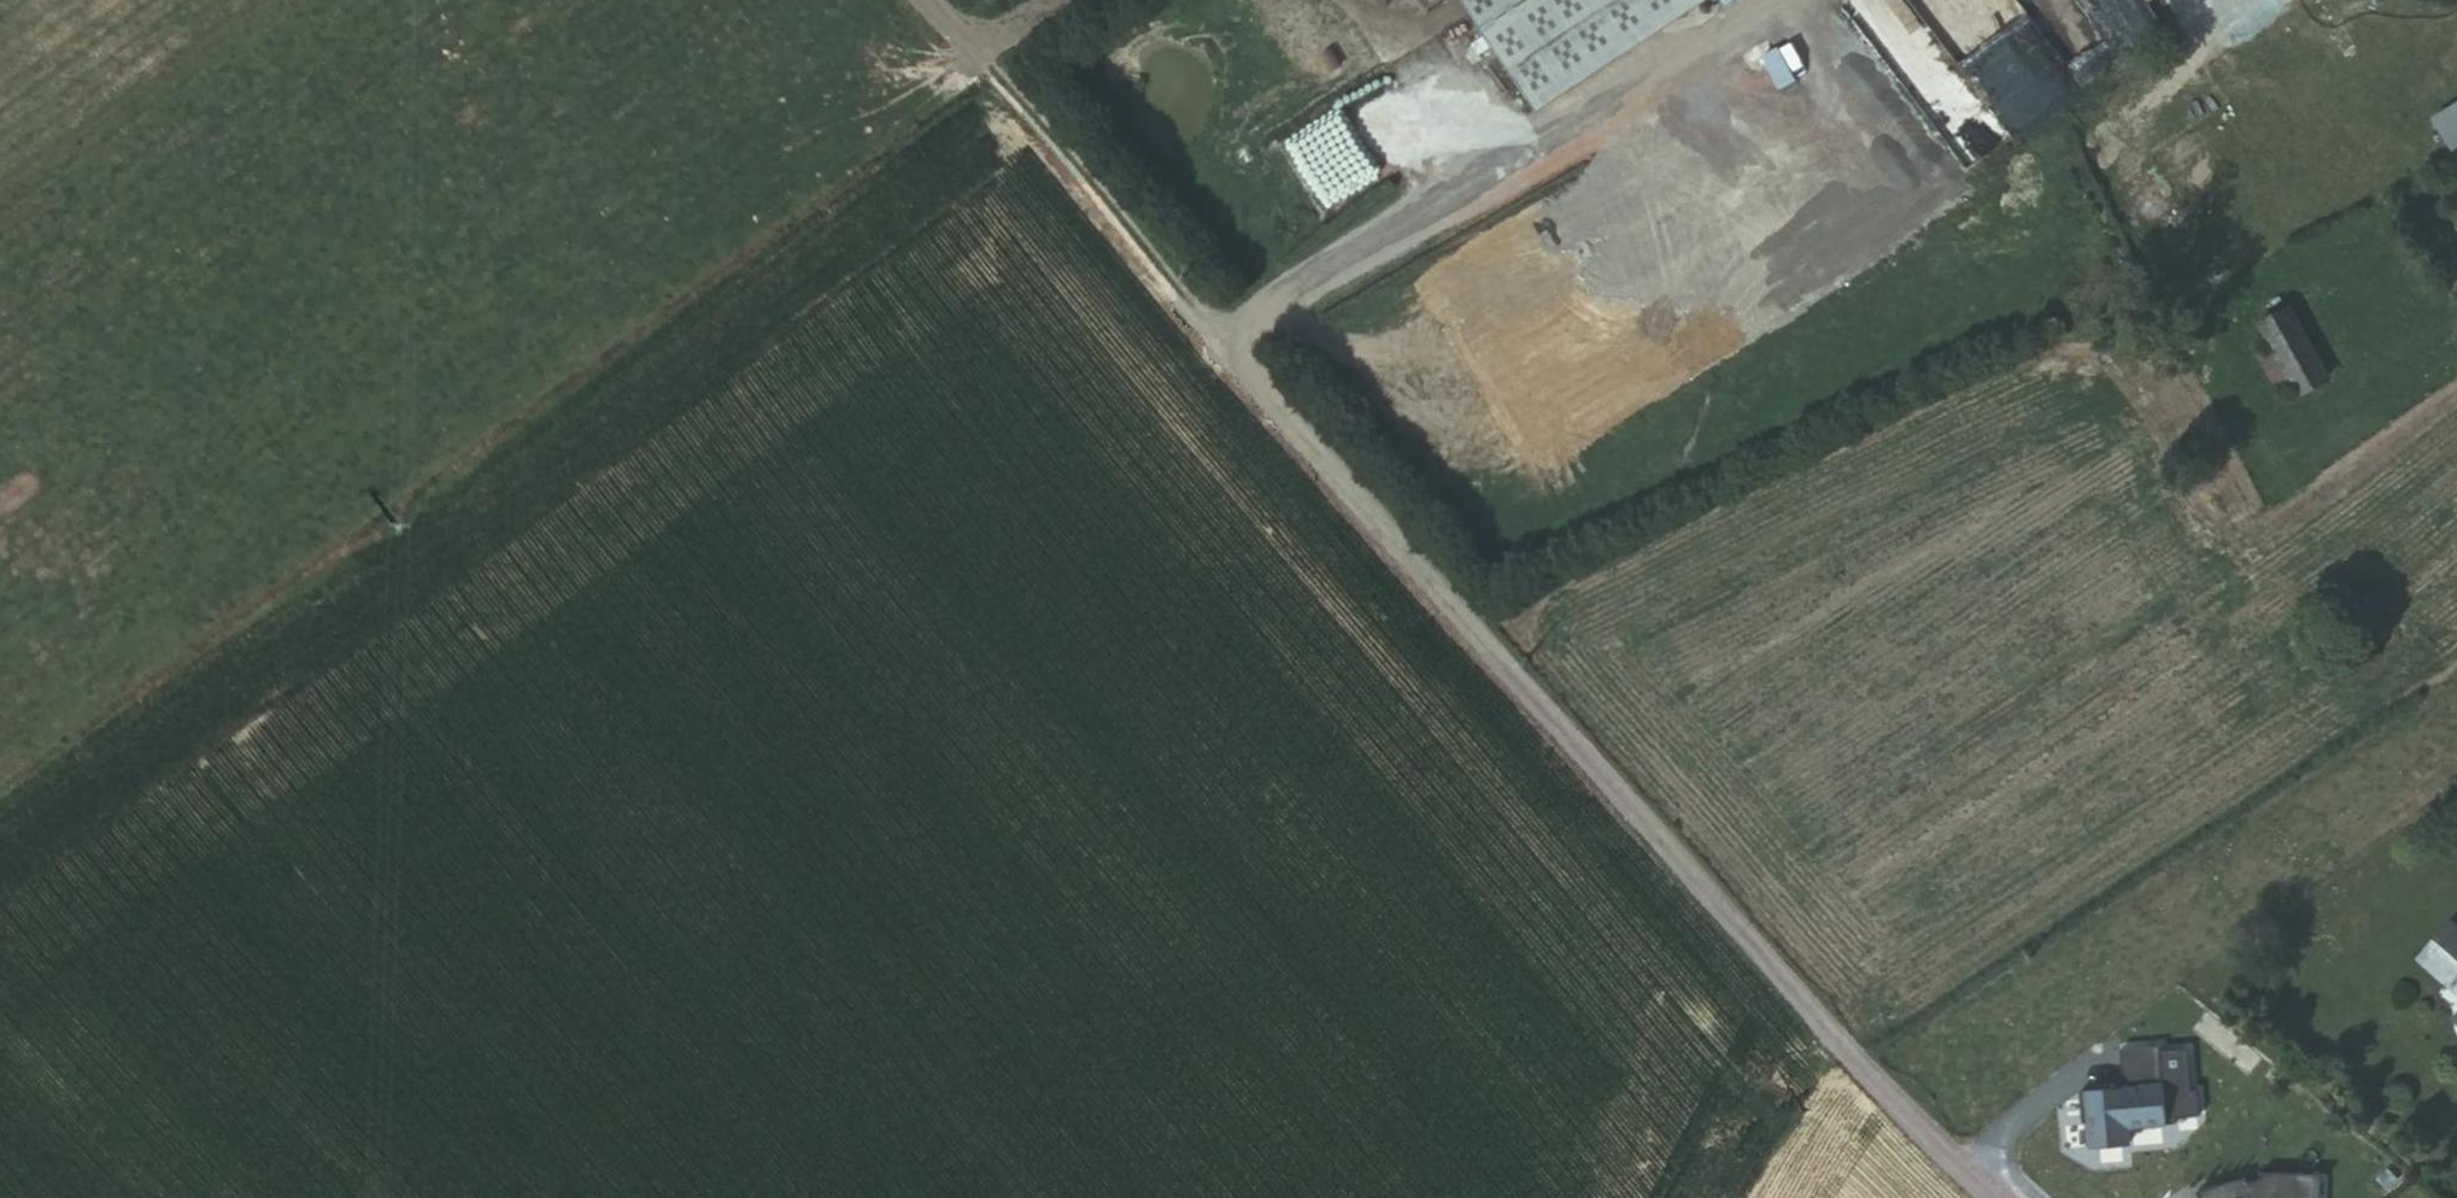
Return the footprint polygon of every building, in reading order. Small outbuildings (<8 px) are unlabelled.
[(1727,0),(1297,0),(1421,190),(1706,2),(1711,11),(1727,0)] [(2456,156),(2456,108),(2431,124),(2452,159),(2456,156)] [(2328,378),(2291,311),(2259,327),(2294,397),(2328,378)] [(2455,929),(2428,963),(2456,986),(2456,931),(2455,929)] [(2165,1048),(2124,1052),(2128,1091),(2084,1095),(2087,1126),(2094,1126),(2096,1149),(2134,1145),(2133,1131),(2181,1127),(2180,1121),(2205,1118),(2202,1092),(2196,1093),(2192,1051),(2166,1054),(2165,1048)] [(2192,1194),(2193,1197),(2315,1197),(2316,1179),(2256,1176),(2256,1183),(2242,1187),(2240,1181),(2192,1194)]
